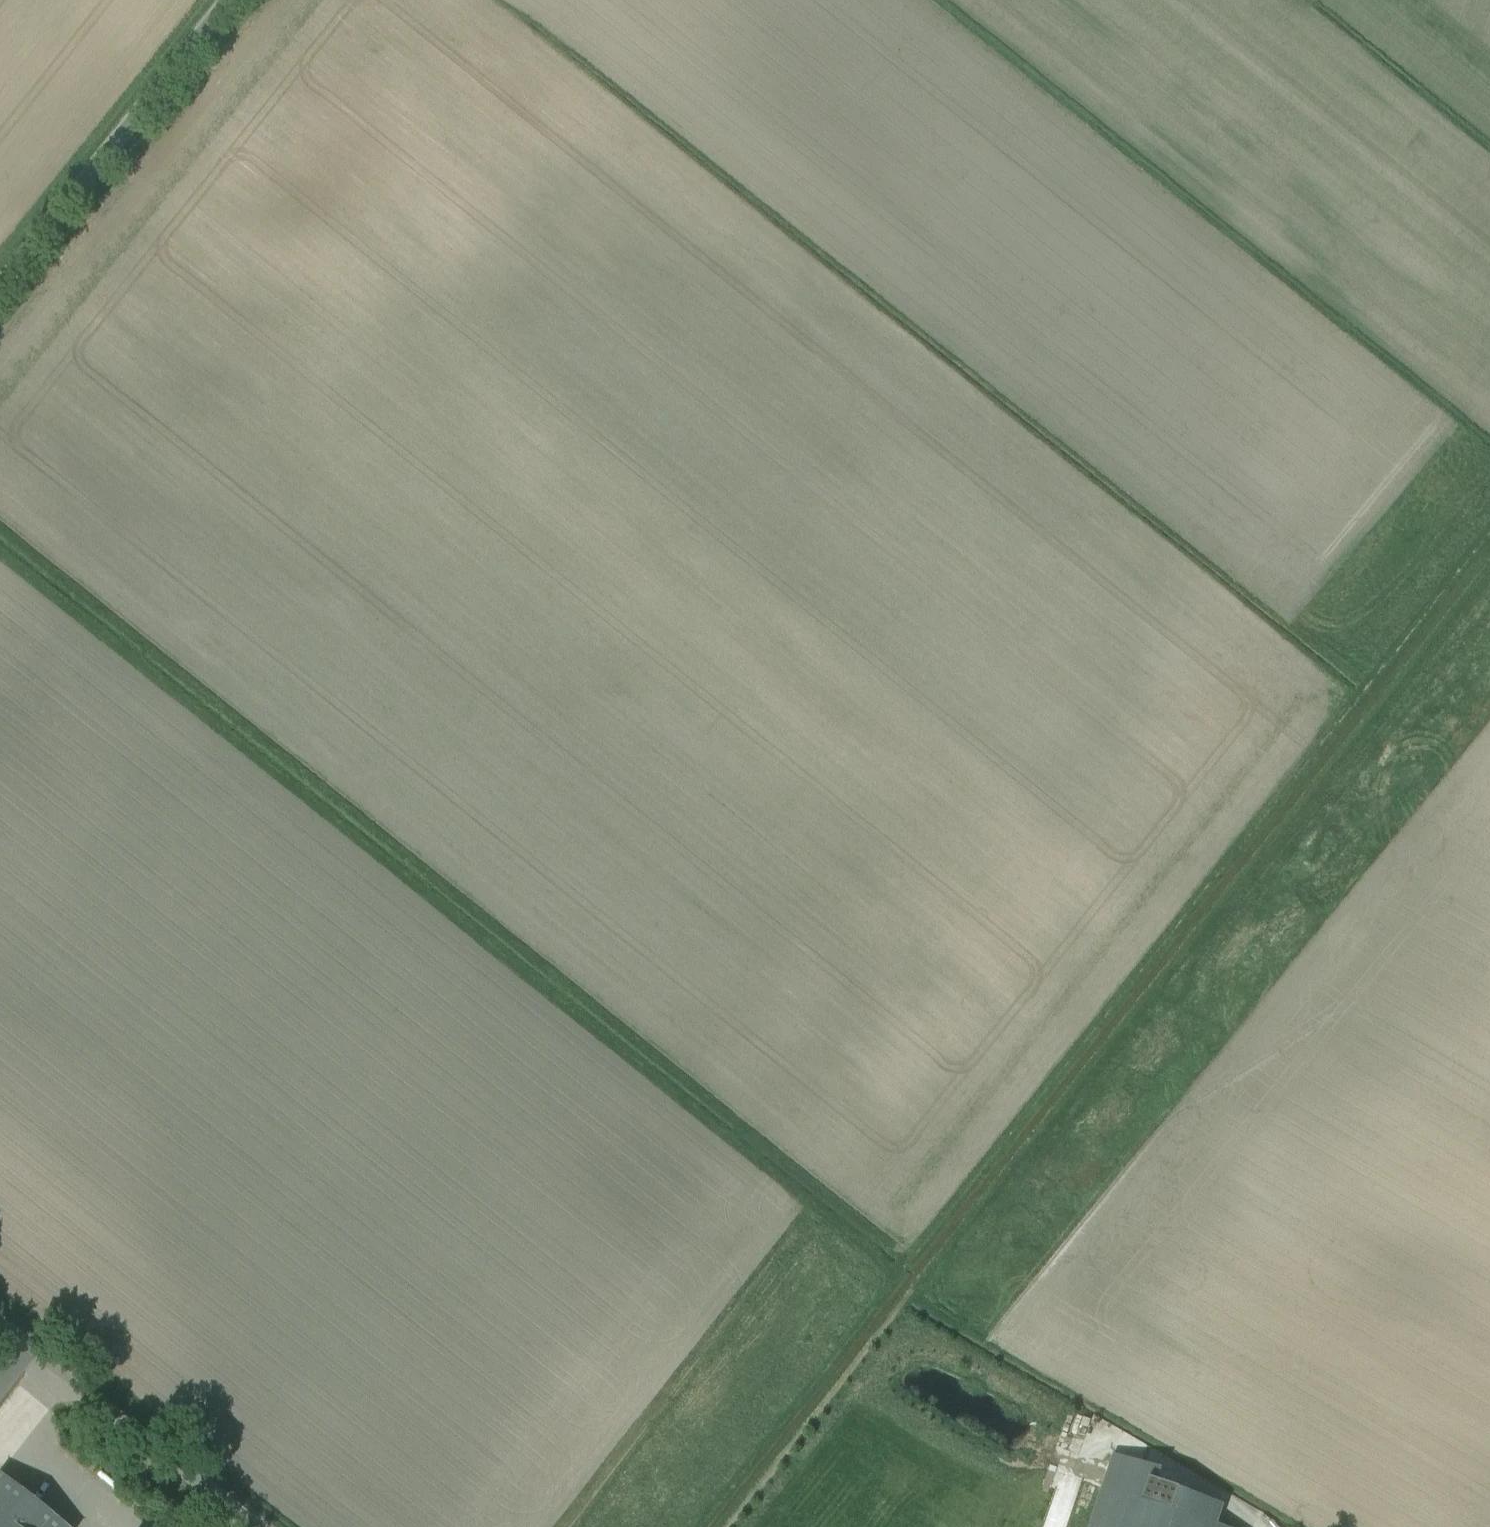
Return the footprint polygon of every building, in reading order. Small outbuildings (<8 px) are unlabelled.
[(1215,1524),(1221,1505),(1155,1483),(1159,1470),(1112,1454),(1088,1526),(1225,1526),(1215,1524)] [(0,1475),(0,1526),(67,1526),(0,1475)]
